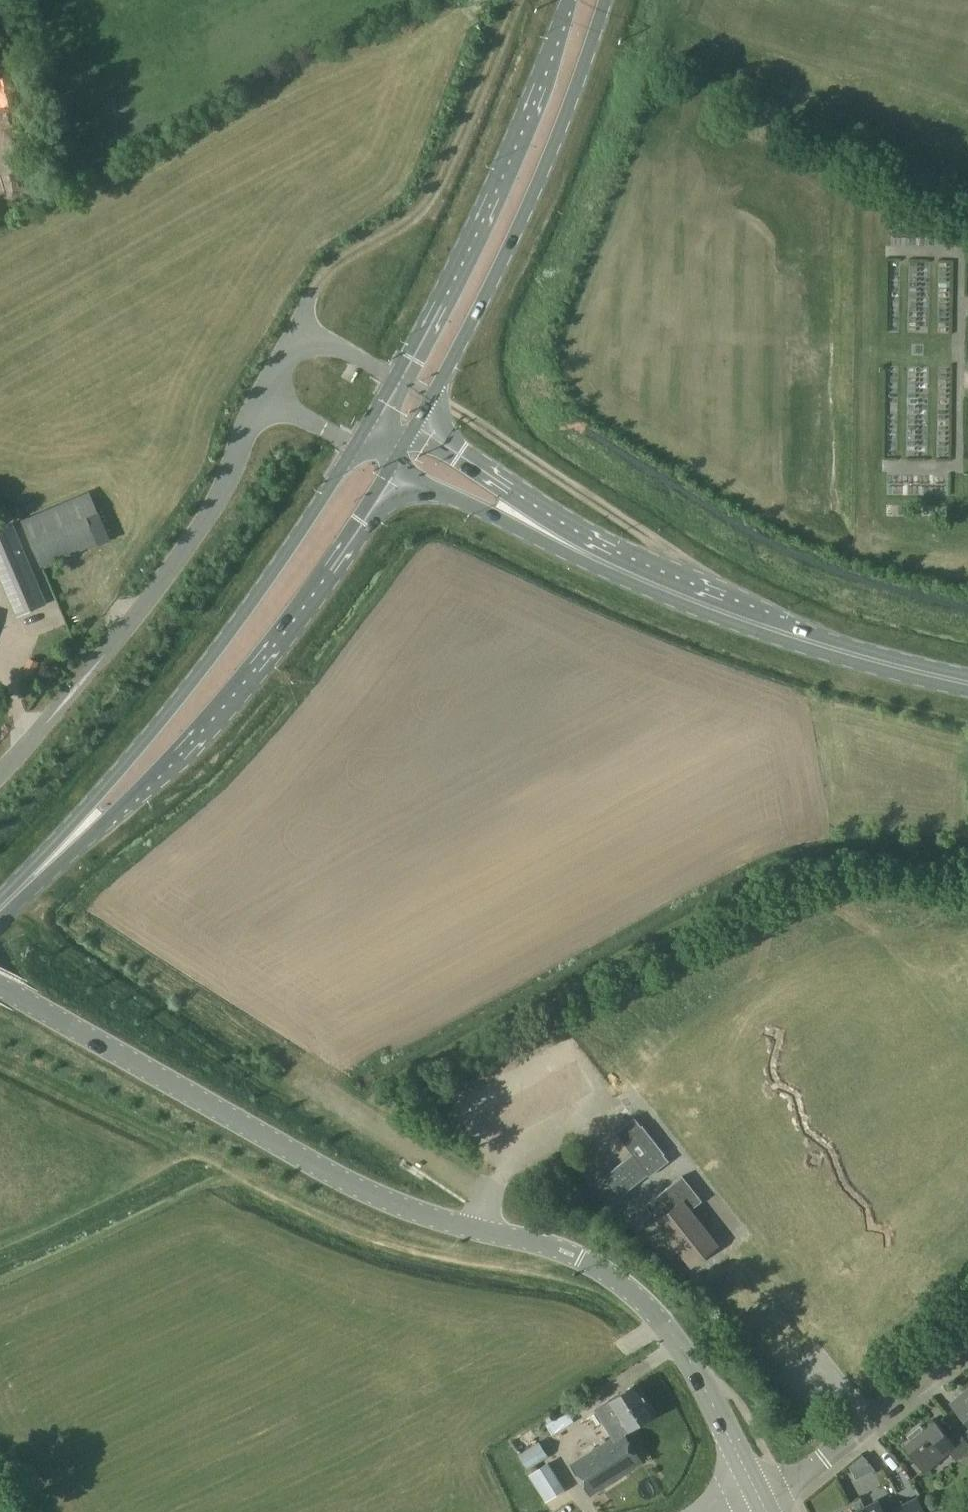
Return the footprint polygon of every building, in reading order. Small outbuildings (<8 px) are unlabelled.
[(98,511),(89,491),(21,520),(39,562),(96,538),(87,516),(98,511)] [(615,1132),(632,1153),(604,1176),(620,1196),(648,1174),(649,1175),(668,1160),(663,1154),(664,1153),(642,1124),(641,1125),(634,1117),(615,1132)] [(682,1175),(646,1204),(658,1220),(656,1221),(691,1266),(718,1245),(690,1209),(702,1200),(682,1175)] [(609,1400),(596,1408),(613,1436),(623,1429),(626,1428),(627,1430),(653,1413),(652,1411),(654,1406),(650,1400),(644,1399),(643,1396),(644,1392),(641,1386),(636,1385),(635,1384),(609,1400)] [(954,1403),(967,1421),(967,1391),(954,1403)] [(546,1424),(552,1434),(574,1421),(567,1411),(546,1424)] [(949,1451),(956,1460),(967,1449),(967,1442),(956,1428),(947,1436),(934,1420),(923,1429),(920,1425),(907,1436),(910,1439),(903,1446),(924,1472),(949,1451)] [(613,1436),(570,1463),(590,1495),(643,1461),(623,1429),(613,1436)] [(527,1469),(548,1456),(539,1441),(518,1454),(527,1469)] [(863,1451),(847,1459),(855,1478),(872,1471),(863,1451)] [(917,1495),(884,1511),(925,1511),(917,1495)] [(877,1501),(855,1511),(882,1511),(877,1501)]
